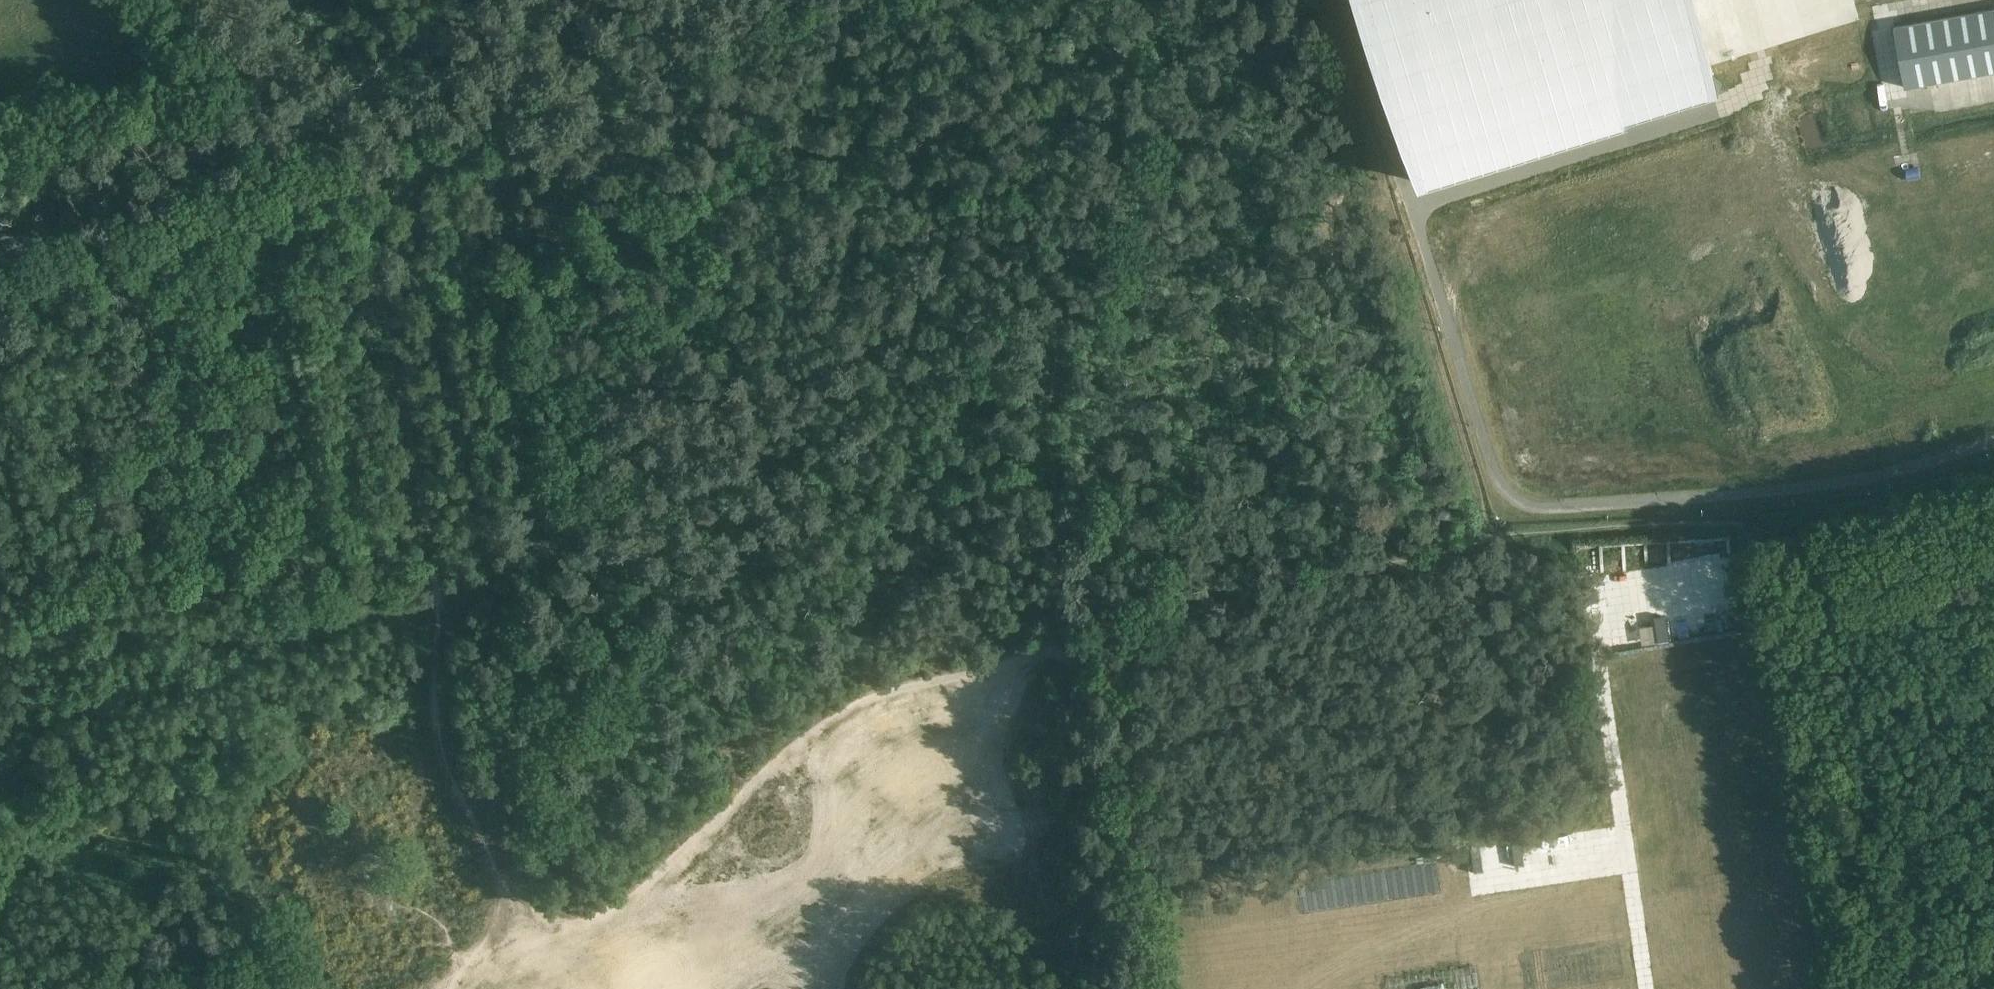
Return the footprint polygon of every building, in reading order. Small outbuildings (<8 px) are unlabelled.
[(1417,211),(1735,114),(1721,70),(1699,0),(1353,0),(1417,211)] [(1894,27),(1906,88),(1993,72),(1993,9),(1894,27)]
